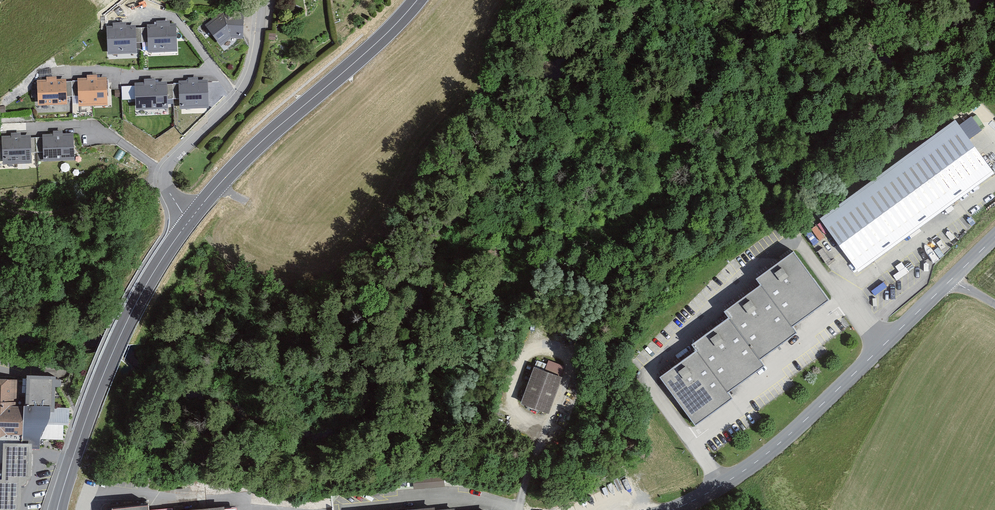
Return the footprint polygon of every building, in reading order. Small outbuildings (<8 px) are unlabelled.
[(243,39),(244,13),(223,12),(205,25),(220,46),(230,39),(243,39)] [(148,42),(148,52),(177,51),(176,25),(170,25),(170,21),(156,21),(156,25),(147,26),(148,28),(148,42)] [(113,27),(107,27),(108,54),(137,53),(136,43),(136,28),(136,25),(126,26),(126,23),(113,23),(113,27)] [(136,28),(136,43),(148,42),(148,28),(136,28)] [(78,96),(79,107),(108,105),(107,78),(97,78),(97,75),(87,75),(87,79),(77,79),(78,81),(78,96)] [(47,80),(37,80),(38,106),(67,105),(67,97),(66,81),(66,79),(57,80),(57,77),(46,77),(47,80)] [(180,109),(209,108),(208,80),(198,81),(198,77),(188,78),(188,81),(178,81),(179,84),(179,99),(180,109)] [(144,82),(135,82),(136,110),(168,109),(168,100),(167,84),(167,81),(155,82),(155,79),(144,79),(144,82)] [(66,81),(67,97),(78,96),(78,81),(66,81)] [(167,84),(168,100),(179,99),(179,84),(167,84)] [(952,121),(815,220),(853,273),(990,174),(952,121)] [(642,132),(643,124),(634,122),(632,130),(642,132)] [(53,134),(42,135),(42,137),(42,152),(43,162),(74,161),(73,134),(62,134),(62,131),(53,131),(53,134)] [(11,135),(1,136),(2,164),(32,163),(32,152),(31,138),(31,135),(21,136),(21,133),(11,133),(11,135)] [(31,138),(32,152),(42,152),(42,137),(31,138)] [(760,284),(794,331),(833,303),(798,256),(760,284)] [(728,316),(763,364),(799,338),(794,331),(765,290),(728,316)] [(696,348),(732,397),(768,371),(763,364),(732,322),(696,348)] [(700,354),(663,382),(699,430),(736,403),(732,397),(700,354)] [(564,381),(537,370),(524,405),(551,415),(564,381)] [(0,382),(0,451),(2,451),(11,451),(12,439),(29,439),(30,412),(58,413),(58,383),(0,382)] [(58,413),(30,412),(29,439),(12,439),(11,451),(35,452),(44,452),(58,413)] [(2,451),(1,497),(0,497),(0,509),(25,509),(25,498),(35,498),(35,452),(11,451),(2,451)]
